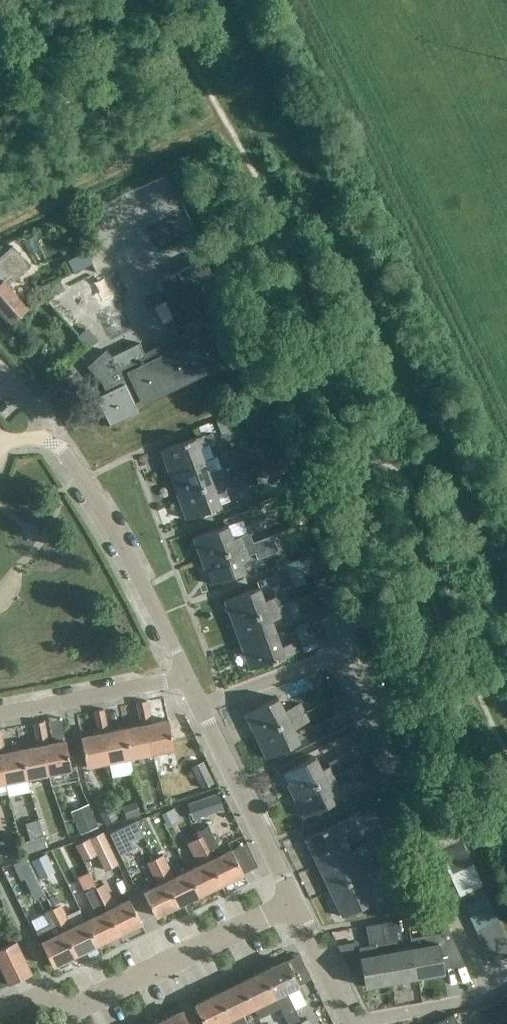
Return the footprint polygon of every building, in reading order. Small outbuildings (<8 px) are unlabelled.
[(142,188),(95,211),(107,237),(155,214),(142,188)] [(2,278),(0,280),(0,309),(11,321),(28,306),(8,283),(30,263),(13,244),(0,255),(0,276),(2,278)] [(67,258),(73,270),(92,261),(85,248),(67,258)] [(216,337),(228,332),(216,306),(226,302),(205,257),(160,278),(185,331),(144,350),(140,341),(113,354),(106,347),(87,364),(102,381),(106,390),(97,395),(111,424),(139,411),(133,400),(141,397),(142,399),(227,359),(216,337)] [(58,277),(40,285),(43,290),(57,293),(64,289),(58,277)] [(236,432),(230,415),(215,421),(221,437),(236,432)] [(161,448),(169,471),(204,458),(199,446),(216,439),(212,429),(161,448)] [(169,471),(177,493),(229,474),(225,465),(209,471),(204,458),(169,471)] [(235,498),(220,503),(216,491),(233,485),(229,474),(177,493),(186,517),(221,504),(223,511),(237,506),(235,498)] [(306,520),(311,519),(303,494),(300,487),(299,488),(280,494),(291,525),(306,520)] [(194,536),(202,559),(253,540),(249,530),(233,536),(229,524),(194,536)] [(245,569),(240,556),(256,550),(258,556),(279,549),(273,533),(253,540),(202,559),(210,582),(245,569)] [(225,599),(233,623),(283,603),(298,598),(292,583),(273,590),(275,595),(264,599),(259,586),(225,599)] [(241,644),(276,631),(272,619),(287,613),(283,603),(233,623),(241,644)] [(281,644),(276,631),(241,644),(250,667),(302,648),(298,638),(281,644)] [(298,636),(303,650),(316,646),(311,631),(298,636)] [(245,712),(256,734),(305,710),(300,701),(284,708),(278,696),(245,712)] [(137,700),(139,712),(148,710),(146,699),(137,700)] [(94,709),(96,720),(106,718),(103,707),(94,709)] [(130,755),(152,751),(146,722),(151,721),(148,710),(139,712),(141,723),(125,726),(130,755)] [(256,734),(266,756),(300,740),(293,727),(309,719),(305,710),(256,734)] [(168,717),(151,721),(146,722),(152,751),(174,746),(168,717)] [(87,764),(108,760),(103,730),(108,730),(106,718),(96,720),(98,731),(81,735),(87,764)] [(34,721),(36,732),(46,731),(44,719),(34,721)] [(108,760),(108,759),(129,755),(130,755),(125,726),(108,730),(103,730),(108,760)] [(27,776),(49,771),(43,743),(48,742),(46,731),(36,732),(39,744),(22,747),(27,776)] [(66,738),(48,742),(43,743),(49,771),(71,767),(66,738)] [(6,780),(27,776),(22,747),(5,750),(0,751),(6,780)] [(328,760),(330,764),(322,768),(315,755),(282,771),(293,794),(359,761),(352,748),(328,760)] [(371,756),(359,761),(293,794),(302,811),(304,815),(337,799),(331,786),(347,779),(361,772),(368,786),(382,779),(371,756)] [(202,760),(190,766),(201,787),(213,781),(202,760)] [(117,816),(104,790),(92,796),(105,822),(117,816)] [(217,792),(187,803),(192,818),(222,807),(217,792)] [(139,812),(135,800),(121,804),(125,816),(139,812)] [(157,806),(164,822),(176,817),(169,801),(157,806)] [(430,827),(451,817),(446,806),(425,816),(430,827)] [(73,815),(80,831),(97,825),(90,808),(73,815)] [(305,837),(317,863),(350,847),(343,832),(357,826),(352,814),(305,837)] [(435,838),(456,828),(451,817),(430,827),(435,838)] [(136,823),(126,828),(112,835),(126,863),(140,857),(132,840),(142,835),(136,823)] [(435,838),(441,849),(461,840),(456,828),(435,838)] [(75,842),(82,859),(96,852),(104,869),(117,862),(102,830),(75,842)] [(207,831),(206,832),(198,835),(221,882),(243,871),(231,847),(218,854),(207,831)] [(196,864),(188,869),(199,893),(221,882),(198,835),(186,841),(196,864)] [(446,860),(466,851),(461,840),(441,849),(446,860)] [(72,841),(61,845),(64,852),(75,848),(72,841)] [(317,863),(330,888),(377,866),(372,856),(357,862),(350,847),(317,863)] [(446,860),(451,871),(471,862),(466,851),(446,860)] [(30,859),(39,877),(53,869),(44,852),(30,859)] [(163,852),(155,857),(178,903),(199,893),(188,869),(174,875),(163,852)] [(12,863),(20,878),(24,877),(34,872),(27,857),(12,863)] [(155,914),(178,903),(155,857),(146,861),(157,883),(144,890),(155,914)] [(451,871),(456,882),(476,873),(471,862),(451,871)] [(382,877),(377,866),(330,888),(342,915),(375,899),(368,884),(382,877)] [(456,882),(461,893),(482,884),(476,873),(456,882)] [(105,881),(96,885),(119,932),(141,921),(129,897),(116,904),(105,881)] [(461,893),(466,905),(487,895),(482,884),(461,893)] [(99,912),(86,918),(97,942),(119,932),(96,885),(87,889),(99,912)] [(53,964),(76,953),(48,897),(47,897),(44,892),(36,896),(44,910),(55,933),(42,940),(53,964)] [(62,902),(60,903),(55,893),(48,897),(76,953),(97,942),(86,918),(73,925),(62,902)] [(466,905),(471,916),(492,906),(487,895),(466,905)] [(471,916),(474,921),(477,927),(498,917),(492,906),(471,916)] [(477,927),(482,938),(503,928),(498,917),(477,927)] [(380,921),(384,941),(391,980),(418,975),(411,945),(397,948),(395,939),(392,939),(389,920),(380,921)] [(391,980),(384,941),(380,921),(365,924),(368,944),(358,945),(365,985),(391,980)] [(487,949),(506,940),(506,936),(503,928),(482,938),(487,949)] [(462,955),(449,929),(410,936),(411,945),(418,975),(444,971),(442,959),(462,955)] [(355,957),(351,933),(336,936),(341,960),(355,957)] [(32,970),(16,937),(0,945),(0,985),(32,970)] [(492,960),(506,952),(506,940),(487,949),(492,960)] [(296,1007),(306,1002),(297,984),(298,983),(286,959),(263,970),(290,1023),(291,1023),(301,1019),(296,1007)] [(276,1023),(290,1023),(263,970),(241,980),(253,1005),(275,994),(283,1011),(272,1017),(276,1023)] [(219,991),(235,1023),(249,1023),(242,1010),(253,1005),(241,980),(219,991)] [(219,991),(196,1002),(207,1023),(214,1023),(220,1021),(221,1023),(235,1023),(219,991)] [(502,996),(481,1008),(491,1019),(493,1021),(494,1021),(506,1014),(506,992),(502,995),(502,996)] [(159,1020),(161,1023),(189,1023),(182,1009),(159,1020)] [(453,1012),(453,1013),(452,1013),(429,1023),(459,1023),(453,1012)]
